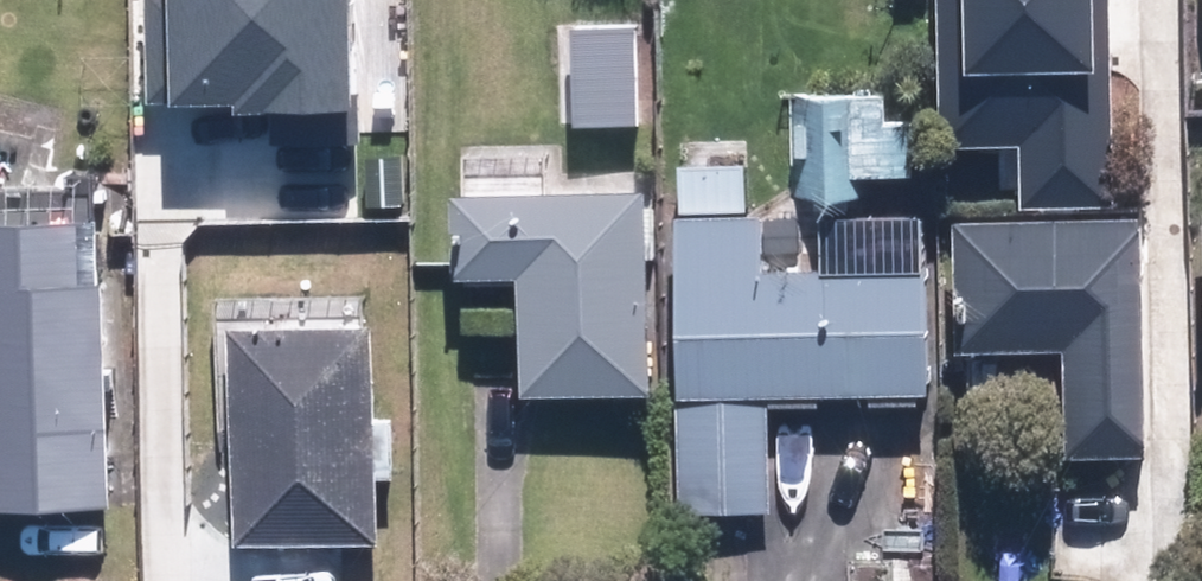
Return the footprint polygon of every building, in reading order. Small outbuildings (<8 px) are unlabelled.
[(147,105),(234,103),(234,113),(348,111),(346,0),(146,0),(147,105)] [(1024,207),(1108,207),(1106,0),(942,0),(943,144),(1024,144),(1024,207)] [(573,126),(633,125),(632,29),(573,30),(573,126)] [(793,97),(796,198),(857,196),(854,96),(793,97)] [(645,194),(455,198),(457,282),(512,280),(514,398),(649,395),(645,194)] [(763,217),(680,217),(678,508),(762,508),(762,393),(925,394),(926,266),(763,265),(763,217)] [(1142,226),(956,226),(956,352),(1058,351),(1058,452),(1142,452),(1142,226)] [(0,229),(0,510),(102,507),(97,289),(81,289),(80,228),(0,229)] [(369,329),(237,329),(236,555),(368,555),(369,329)]
